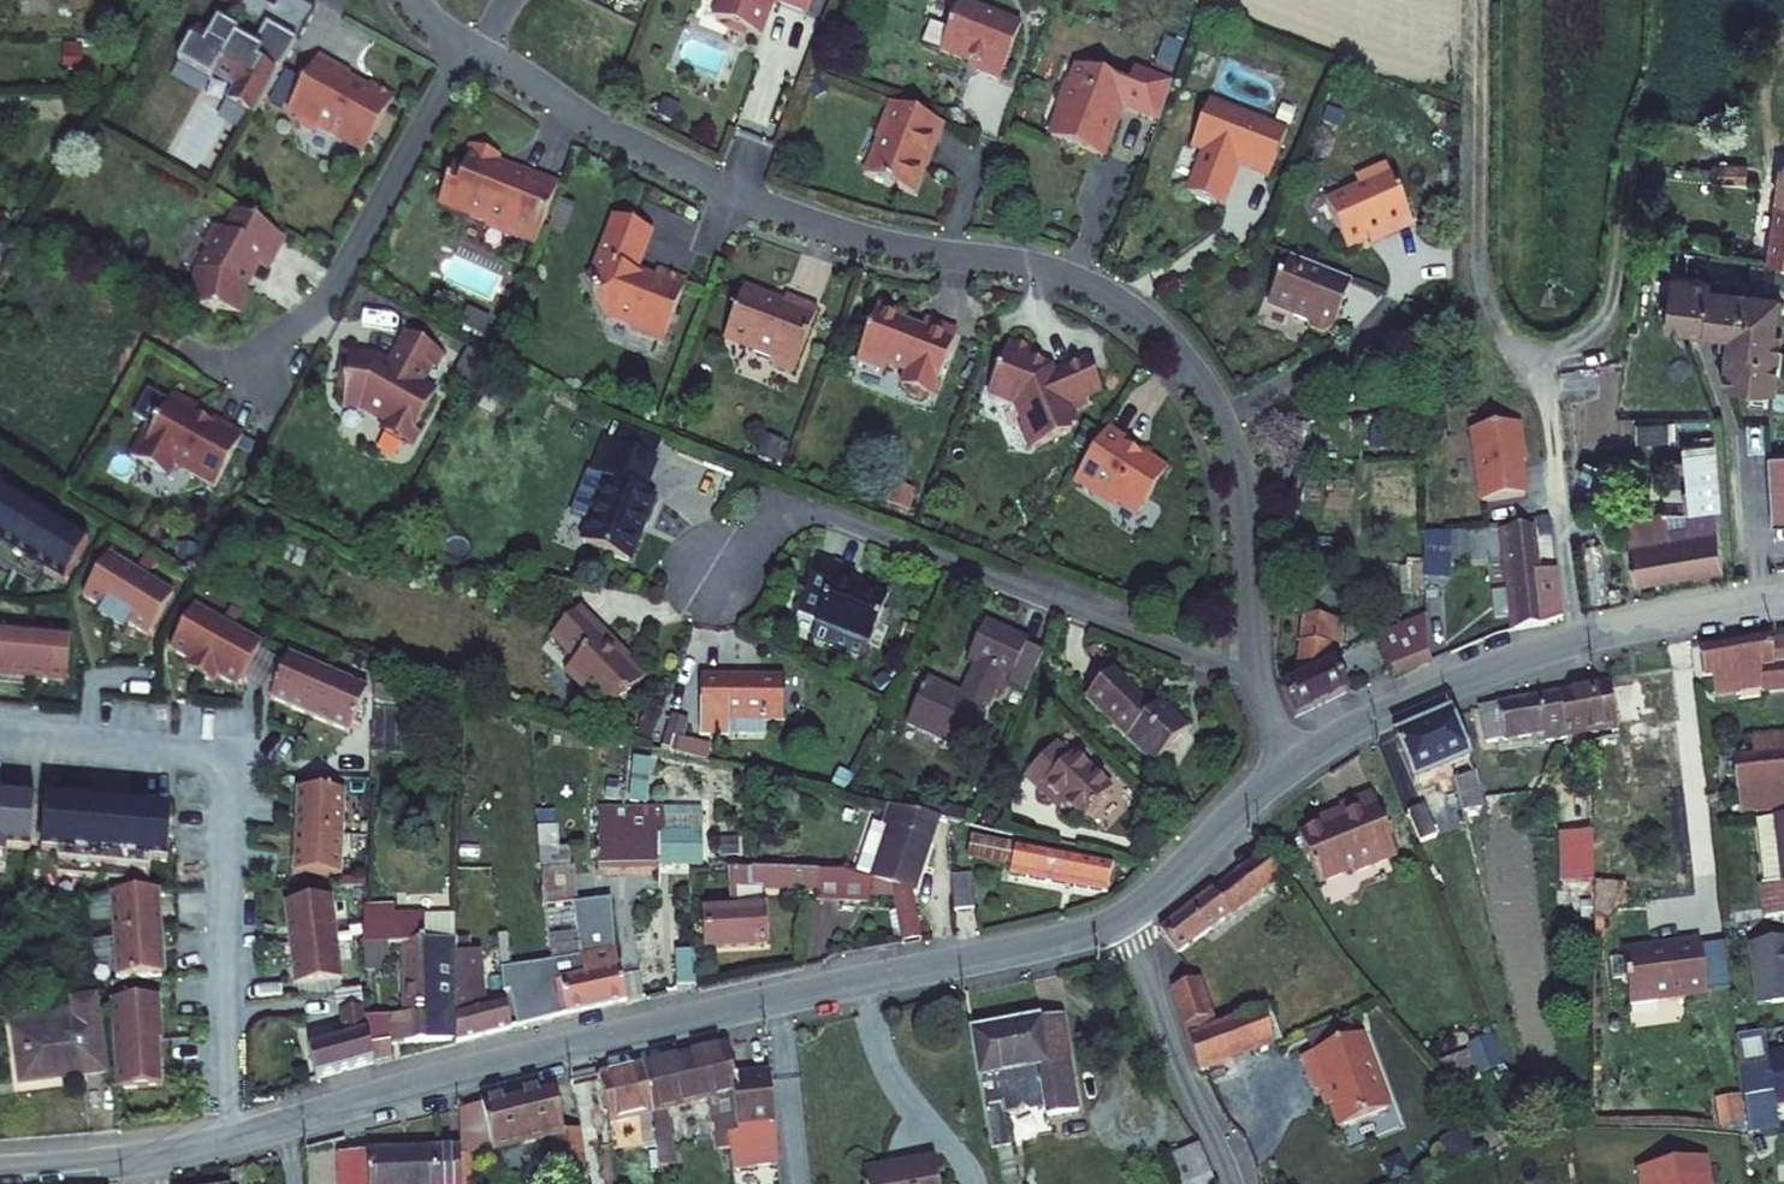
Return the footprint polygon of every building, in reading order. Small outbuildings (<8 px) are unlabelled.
[(734,0),(736,1),(736,2),(730,18),(740,22),(742,29),(754,34),(760,30),(770,33),(772,34),(773,34),(775,33),(776,33),(777,32),(778,30),(780,23),(781,21),(781,19),(780,18),(780,17),(779,16),(777,15),(782,2),(783,3),(784,3),(786,2),(787,2),(788,1),(789,0),(734,0)] [(821,10),(825,0),(794,0),(821,10)] [(1015,76),(1036,21),(982,0),(973,0),(962,25),(950,21),(944,23),(941,32),(937,30),(933,38),(936,44),(953,50),(954,46),(998,63),(996,68),(1015,76)] [(269,118),(311,43),(295,34),(282,58),(278,56),(276,60),(262,52),(267,43),(246,32),(238,46),(212,31),(193,66),(225,84),(227,81),(247,91),(240,103),(269,118)] [(379,153),(408,100),(386,88),(377,91),(361,82),(363,77),(332,59),(301,114),(312,120),(314,128),(324,133),(332,131),(355,143),(358,141),(379,153)] [(1138,111),(1134,109),(1138,98),(1178,115),(1193,79),(1155,63),(1148,79),(1110,63),(1103,79),(1087,73),(1077,98),(1082,101),(1072,123),(1077,125),(1085,145),(1106,138),(1123,144),(1138,111)] [(1301,125),(1224,94),(1205,143),(1217,149),(1201,191),(1204,192),(1203,195),(1205,197),(1226,206),(1229,206),(1230,205),(1231,203),(1235,204),(1251,161),(1255,153),(1269,159),(1266,167),(1283,174),(1301,125)] [(958,120),(905,99),(890,136),(894,138),(880,172),(928,190),(944,150),(946,151),(958,120)] [(552,239),(573,183),(537,169),(534,177),(515,170),(512,164),(513,161),(512,158),(510,156),(508,154),(487,146),(478,168),(473,166),(466,170),(455,198),(477,207),(481,216),(500,223),(501,224),(503,225),(503,227),(503,229),(520,235),(528,232),(530,227),(539,230),(538,235),(552,239)] [(1269,159),(1255,153),(1251,161),(1266,167),(1269,159)] [(1395,232),(1425,219),(1401,162),(1396,164),(1388,161),(1374,167),(1372,174),(1367,176),(1368,180),(1338,193),(1359,241),(1393,227),(1395,232)] [(1771,163),(1717,163),(1717,178),(1771,178),(1771,163)] [(1775,259),(1783,261),(1783,197),(1775,259)] [(282,273),(300,241),(251,215),(239,235),(230,230),(222,245),(224,252),(212,273),(212,286),(208,312),(248,319),(252,293),(261,286),(272,267),(282,273)] [(652,329),(677,339),(700,280),(671,268),(667,276),(648,268),(664,229),(630,215),(614,256),(617,257),(616,261),(619,270),(603,276),(619,310),(649,322),(652,329)] [(1354,290),(1356,291),(1364,273),(1303,248),(1294,270),(1291,269),(1281,295),(1304,305),(1303,308),(1322,315),(1321,319),(1334,324),(1346,319),(1351,307),(1349,303),(1354,290)] [(1716,276),(1678,273),(1673,324),(1712,328),(1716,276)] [(1754,279),(1716,276),(1712,328),(1748,331),(1750,331),(1753,291),(1754,279)] [(809,362),(830,306),(798,293),(794,304),(781,299),(779,294),(756,285),(738,333),(765,343),(768,350),(783,356),(789,363),(802,368),(809,362)] [(1753,291),(1750,331),(1748,331),(1747,342),(1783,346),(1783,293),(1753,291)] [(939,392),(944,394),(969,330),(937,317),(933,327),(915,319),(918,315),(889,304),(869,357),(897,368),(899,363),(917,370),(912,382),(918,384),(921,392),(931,396),(939,392)] [(454,353),(420,335),(405,364),(390,363),(390,360),(388,358),(385,357),(357,354),(354,393),(358,393),(357,409),(385,411),(387,416),(405,426),(400,435),(417,445),(424,443),(451,394),(436,386),(447,367),(454,353)] [(1045,346),(1019,336),(998,390),(1025,401),(1034,421),(1030,423),(1037,440),(1045,444),(1081,429),(1080,425),(1086,422),(1080,406),(1098,399),(1096,396),(1113,390),(1100,358),(1068,370),(1065,362),(1059,360),(1056,361),(1042,356),(1045,346)] [(1747,342),(1735,341),(1732,381),(1783,385),(1783,380),(1783,346),(1747,342)] [(459,356),(454,353),(447,367),(452,370),(459,356)] [(203,408),(179,394),(157,434),(152,431),(137,457),(168,474),(174,472),(178,463),(220,487),(248,436),(216,419),(214,424),(201,418),(204,412),(205,410),(204,409),(203,408)] [(1482,490),(1521,485),(1516,451),(1524,450),(1519,412),(1472,418),(1482,490)] [(1120,422),(1085,476),(1124,504),(1128,498),(1148,512),(1173,477),(1176,469),(1176,462),(1156,449),(1155,449),(1154,448),(1153,448),(1152,448),(1151,448),(1150,449),(1149,449),(1149,450),(1148,451),(1138,445),(1143,437),(1120,422)] [(1651,513),(1630,517),(1642,577),(1728,563),(1720,509),(1727,507),(1728,435),(1696,437),(1697,504),(1703,503),(1704,519),(1674,523),(1671,503),(1651,507),(1651,513)] [(668,456),(616,436),(590,505),(605,510),(596,533),(645,552),(670,488),(658,483),(668,456)] [(1774,453),(1778,524),(1783,524),(1783,452),(1774,453)] [(0,487),(0,566),(28,585),(38,570),(58,582),(84,542),(0,487)] [(1538,516),(1512,517),(1522,620),(1551,616),(1545,569),(1538,516)] [(1433,522),(1434,569),(1454,568),(1453,521),(1433,522)] [(866,560),(827,543),(803,596),(824,606),(816,622),(868,645),(875,631),(877,632),(897,587),(861,571),(866,560)] [(167,596),(103,554),(76,596),(95,608),(90,616),(116,633),(121,625),(140,638),(167,596)] [(1563,567),(1545,569),(1551,616),(1568,609),(1563,567)] [(584,651),(571,664),(614,707),(650,671),(609,630),(616,623),(589,596),(559,627),(584,651)] [(1303,672),(1288,679),(1299,706),(1351,685),(1341,658),(1333,660),(1338,607),(1310,604),(1303,672)] [(256,642),(187,606),(164,651),(185,661),(181,668),(208,682),(212,676),(232,686),(256,642)] [(1435,615),(1386,634),(1401,672),(1436,660),(1435,615)] [(1042,637),(998,616),(981,653),(989,657),(974,689),(940,673),(919,717),(979,746),(1011,679),(1021,683),(1032,660),(1041,641),(1042,637)] [(1727,679),(1738,677),(1741,693),(1762,690),(1763,698),(1783,695),(1783,639),(1723,648),(1727,679)] [(1060,649),(1041,641),(1032,660),(1051,668),(1060,649)] [(362,689),(285,653),(265,696),(342,732),(362,689)] [(1124,667),(1096,695),(1164,759),(1199,722),(1171,696),(1163,704),(1124,667)] [(793,669),(706,668),(705,728),(736,729),(736,711),(792,711),(793,669)] [(1603,728),(1636,721),(1628,681),(1574,694),(1585,737),(1603,732),(1603,728)] [(1567,743),(1585,737),(1574,694),(1502,713),(1510,745),(1564,733),(1567,743)] [(1412,735),(1431,784),(1486,763),(1467,714),(1412,735)] [(689,720),(673,715),(664,743),(680,748),(689,720)] [(1064,744),(1042,768),(1058,784),(1063,778),(1100,813),(1125,786),(1088,751),(1080,759),(1064,744)] [(1771,761),(1783,759),(1783,744),(1769,746),(1771,761)] [(1757,816),(1783,813),(1783,759),(1771,761),(1750,763),(1757,816)] [(1475,783),(1476,786),(1481,817),(1498,815),(1493,774),(1475,783)] [(1463,786),(1469,831),(1483,830),(1481,817),(1476,786),(1463,786)] [(1313,833),(1331,878),(1362,866),(1364,872),(1409,854),(1384,789),(1350,802),(1356,816),(1313,833)] [(292,875),(341,876),(343,793),(294,792),(292,875)] [(0,796),(0,872),(2,872),(4,848),(28,850),(32,798),(0,796)] [(169,809),(42,799),(38,848),(56,850),(54,874),(144,881),(147,857),(165,859),(169,809)] [(1425,812),(1438,845),(1453,839),(1441,806),(1425,812)] [(725,808),(691,809),(691,820),(694,820),(694,829),(726,828),(725,808)] [(927,892),(951,819),(914,810),(903,843),(886,837),(873,875),(890,880),(912,888),(927,892)] [(691,820),(664,821),(665,865),(727,863),(726,828),(694,829),(694,820),(691,820)] [(606,828),(599,828),(600,866),(665,865),(664,821),(606,822),(606,828)] [(1579,834),(1578,881),(1608,882),(1609,834),(1579,834)] [(1027,844),(988,837),(984,854),(1023,862),(1027,844)] [(1135,861),(1037,843),(1037,846),(1033,864),(1032,872),(1129,891),(1135,861)] [(1037,846),(1027,844),(1023,862),(1033,864),(1037,846)] [(1175,930),(1191,955),(1299,883),(1283,858),(1175,930)] [(736,913),(709,914),(710,948),(766,946),(765,912),(756,912),(755,889),(823,887),(824,894),(878,912),(884,898),(890,880),(873,875),(861,870),(822,868),(771,871),(770,866),(736,867),(736,913)] [(989,871),(971,873),(975,908),(993,906),(989,871)] [(580,909),(577,875),(542,878),(544,895),(510,898),(514,934),(548,931),(546,913),(580,909)] [(912,888),(890,880),(884,898),(917,910),(912,888)] [(927,892),(912,888),(917,910),(923,943),(942,938),(927,892)] [(113,976),(162,973),(156,889),(107,893),(113,976)] [(332,899),(285,905),(295,987),(343,982),(332,899)] [(364,907),(366,973),(387,972),(386,963),(393,963),(393,947),(392,914),(396,914),(396,907),(364,907)] [(396,914),(392,914),(393,947),(402,947),(402,922),(401,914),(396,914)] [(457,920),(402,922),(402,947),(404,1020),(368,1022),(370,1066),(389,1061),(389,1051),(456,1045),(457,943),(457,920)] [(574,934),(552,936),(554,960),(576,958),(574,934)] [(468,942),(457,943),(456,1045),(456,1049),(514,1035),(506,1006),(479,1012),(478,958),(468,959),(468,942)] [(1706,997),(1724,995),(1718,943),(1682,947),(1683,950),(1668,951),(1668,949),(1639,952),(1646,1008),(1673,1006),(1680,1000),(1688,1004),(1700,1003),(1706,997)] [(588,982),(547,989),(553,1023),(629,1009),(619,953),(604,956),(602,947),(588,950),(590,958),(583,959),(588,982)] [(1771,1005),(1783,1003),(1783,950),(1765,952),(1771,1005)] [(697,956),(675,956),(676,990),(698,989),(697,956)] [(1239,1057),(1229,1027),(1215,977),(1187,985),(1211,1066),(1239,1057)] [(337,1047),(305,1053),(311,1081),(370,1066),(362,1037),(359,992),(333,995),(337,1047)] [(159,1039),(156,996),(107,999),(114,1087),(158,1084),(155,1039),(159,1039)] [(72,1019),(11,1028),(18,1081),(101,1070),(92,997),(70,1000),(72,1019)] [(1239,1057),(1286,1042),(1277,1012),(1229,1027),(1239,1057)] [(1099,1113),(1081,1017),(985,1035),(1008,1156),(1028,1152),(1017,1098),(1061,1090),(1066,1119),(1099,1113)] [(1345,1128),(1394,1112),(1369,1037),(1310,1056),(1321,1091),(1332,1087),(1345,1128)] [(1759,1125),(1783,1122),(1783,1046),(1778,1047),(1780,1058),(1750,1062),(1759,1125)] [(725,1101),(729,1100),(725,1074),(721,1055),(679,1065),(690,1110),(708,1106),(711,1144),(721,1143),(728,1122),(725,1101)] [(646,1121),(690,1110),(679,1065),(635,1076),(646,1121)] [(724,1166),(775,1161),(765,1070),(725,1074),(729,1100),(725,1101),(728,1122),(721,1143),(724,1166)] [(650,1155),(646,1121),(635,1076),(593,1086),(604,1131),(633,1124),(637,1156),(650,1155)] [(498,1156),(561,1144),(568,1160),(570,1183),(598,1183),(594,1134),(577,1138),(564,1093),(489,1110),(498,1156)] [(498,1156),(489,1110),(467,1115),(468,1156),(468,1162),(498,1156)] [(1182,1183),(1193,1183),(1214,1174),(1200,1146),(1171,1160),(1182,1183)] [(445,1157),(445,1183),(469,1183),(468,1162),(468,1156),(445,1157)] [(445,1157),(339,1160),(339,1183),(445,1183),(445,1157)] [(1697,1163),(1640,1175),(1642,1183),(1701,1183),(1697,1163)] [(903,1169),(905,1183),(957,1183),(955,1164),(903,1169)] [(884,1183),(905,1183),(903,1169),(883,1172),(884,1183)]
